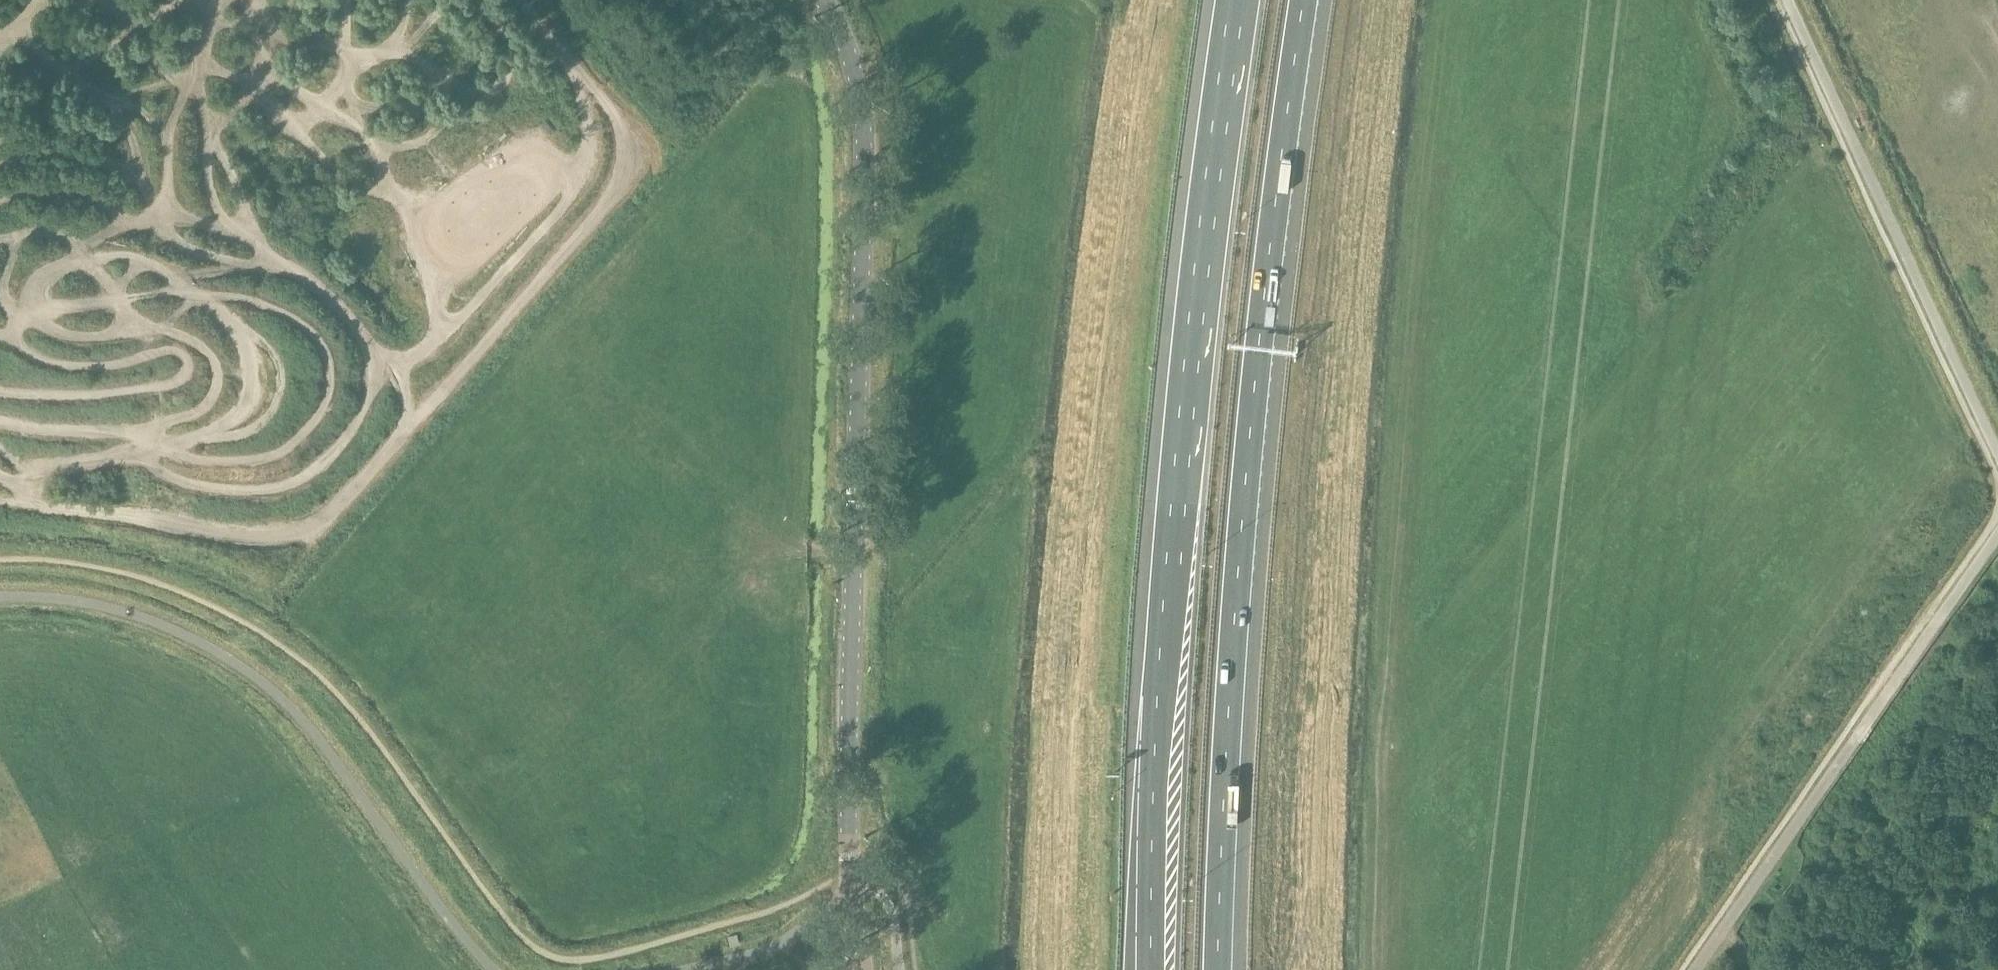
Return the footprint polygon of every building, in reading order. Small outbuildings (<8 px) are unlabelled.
[(737,930),(727,934),(730,944),(740,942),(737,930)]
